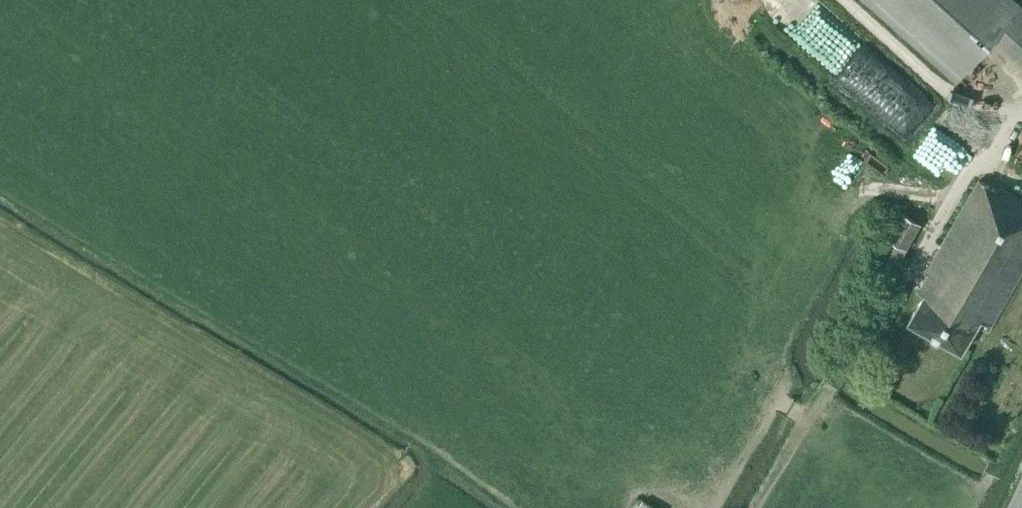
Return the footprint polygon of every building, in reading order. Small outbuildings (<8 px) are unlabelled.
[(1021,66),(1021,8),(1014,0),(861,0),(956,84),(994,41),(1021,66)] [(912,135),(938,96),(907,76),(882,115),(912,135)] [(987,331),(1021,271),(1021,200),(999,186),(997,189),(979,179),(925,273),(927,274),(917,292),(924,295),(908,322),(961,352),(977,325),(987,331)] [(901,213),(894,225),(914,237),(921,225),(901,213)]
